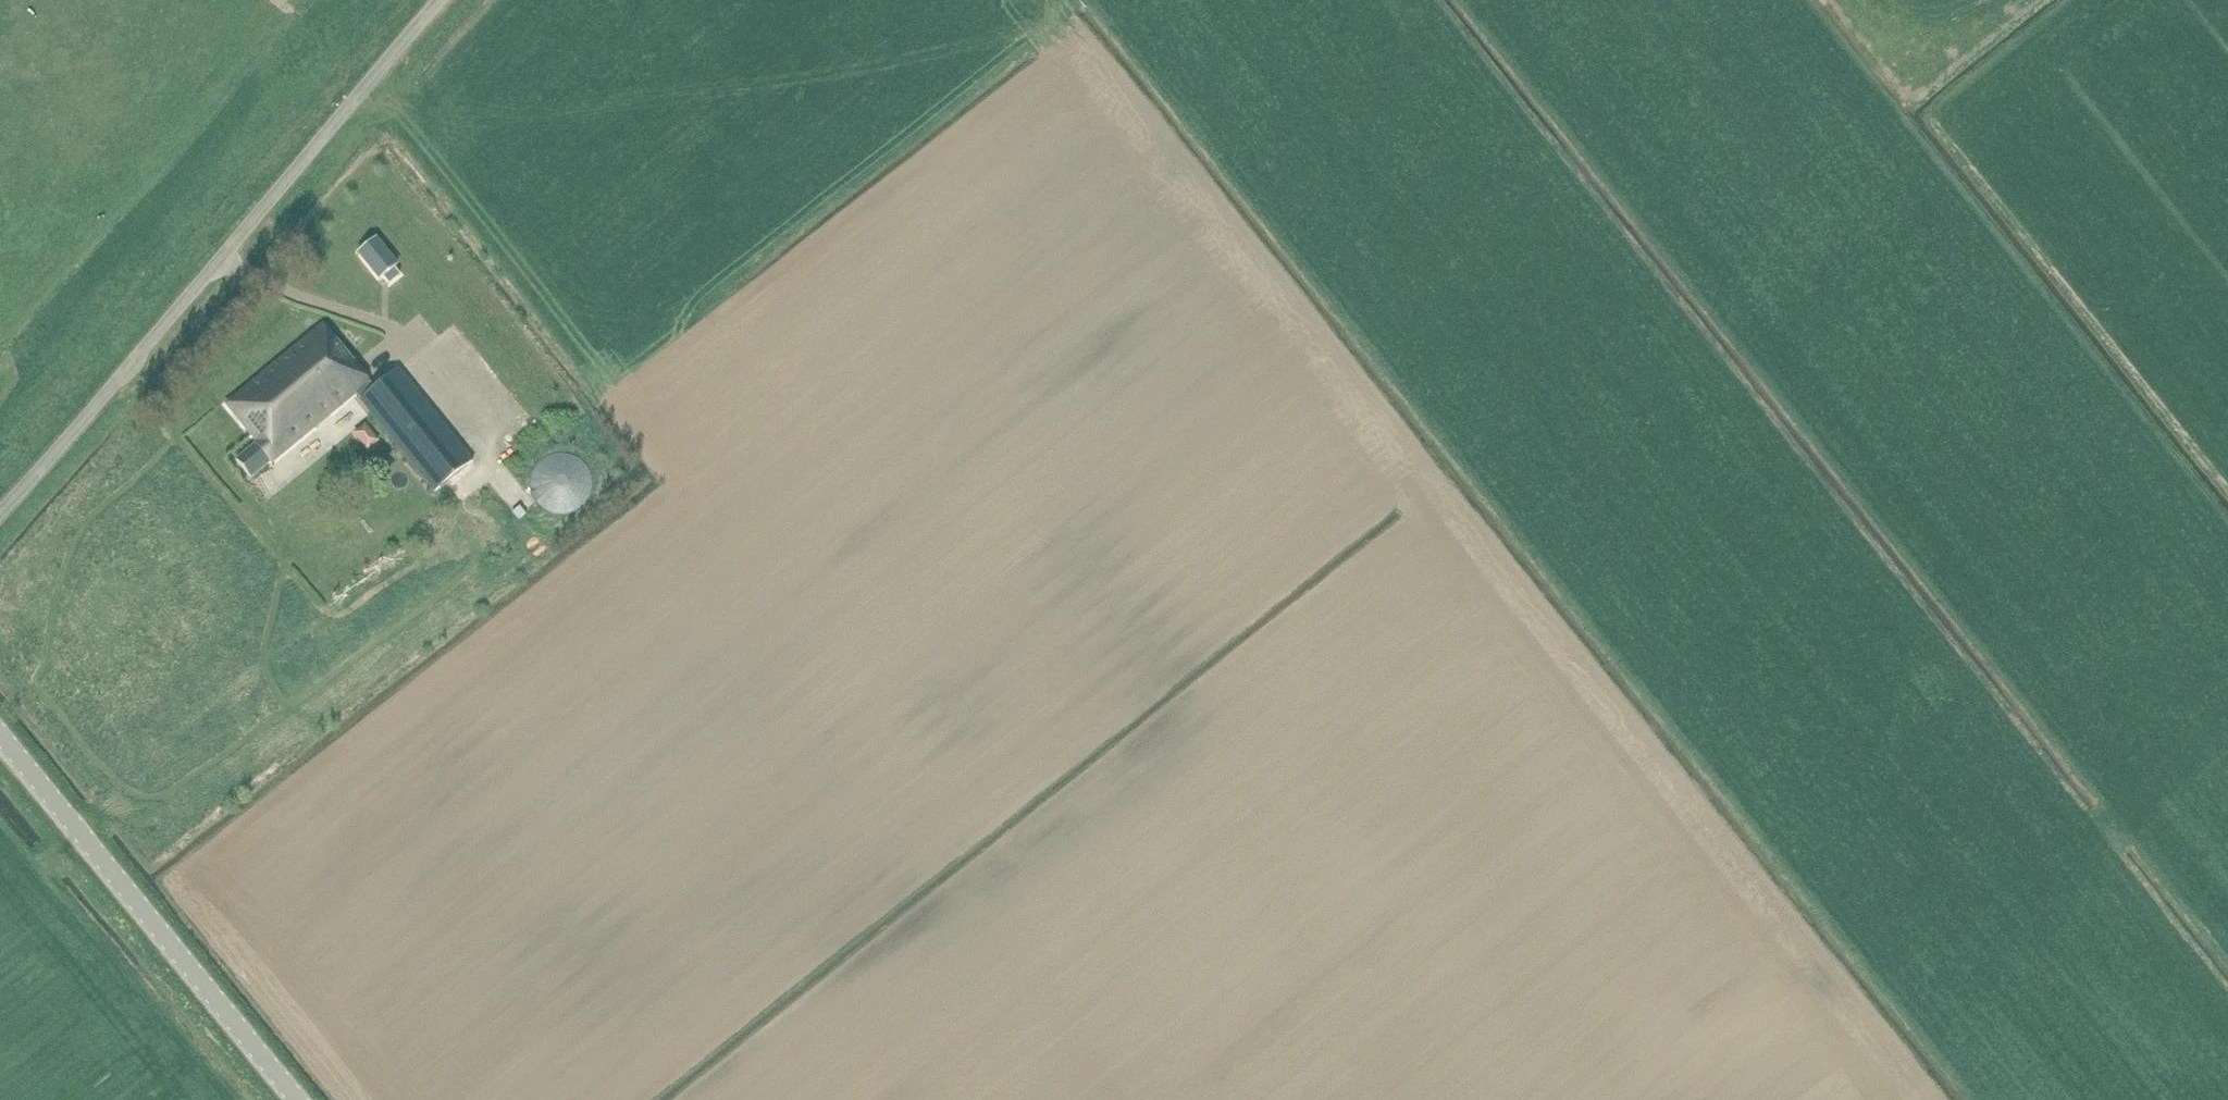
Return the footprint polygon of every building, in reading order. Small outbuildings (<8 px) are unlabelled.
[(377,239),(359,254),(380,280),(384,278),(389,284),(399,275),(394,269),(399,266),(377,239)] [(375,319),(389,303),(380,296),(367,312),(375,319)] [(252,476),(273,459),(275,461),(355,394),(436,492),(473,462),(398,370),(375,389),(324,327),(229,405),(258,441),(237,458),(252,476)]
